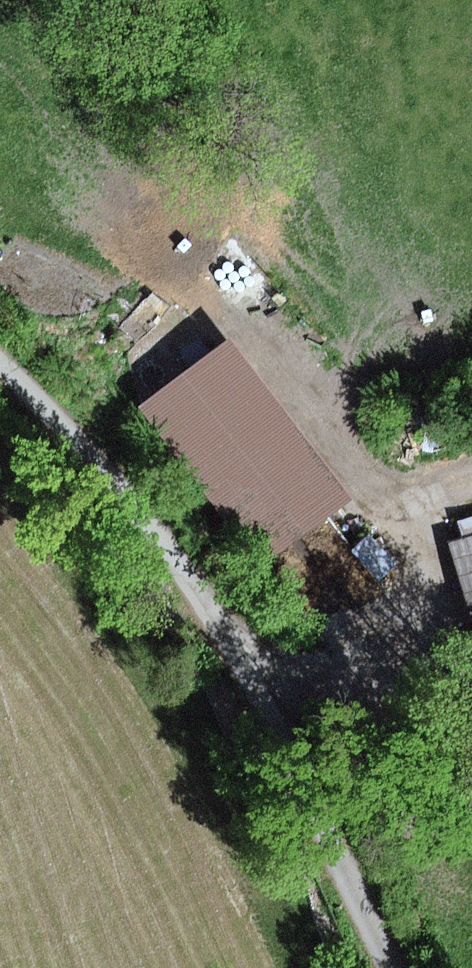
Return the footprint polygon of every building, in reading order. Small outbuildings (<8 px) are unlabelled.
[(233,338),(139,408),(259,568),(353,498),(233,338)] [(454,543),(471,601),(471,519),(458,523),(463,540),(454,543)]
